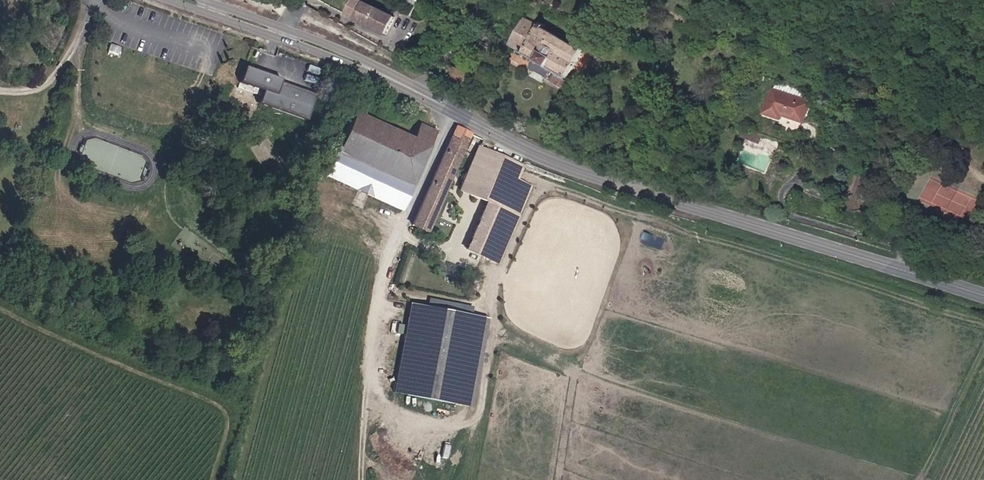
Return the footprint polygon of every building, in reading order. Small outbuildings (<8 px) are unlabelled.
[(346,15),(388,37),(399,15),(368,0),(354,0),(346,15)] [(493,0),(492,0),(488,5),(494,9),(498,3),(493,0)] [(505,50),(533,64),(555,74),(566,80),(580,55),(517,23),(514,31),(505,50)] [(549,84),(555,74),(533,64),(528,74),(549,84)] [(278,80),(242,66),(236,83),(259,91),(255,102),(302,120),(311,96),(276,83),(278,80)] [(802,104),(773,92),(762,118),(779,124),(782,118),(802,126),(813,100),(805,97),(802,104)] [(326,178),(399,211),(433,134),(417,126),(410,140),(355,115),(326,178)] [(426,235),(471,133),(454,126),(409,228),(426,235)] [(539,175),(479,149),(460,192),(488,204),(467,251),(500,265),(539,175)] [(870,230),(871,233),(873,234),(876,236),(879,236),(881,234),(882,231),(883,230),(883,228),(881,225),(880,224),(878,223),(876,223),(874,224),(872,225),(871,227),(870,230)] [(486,319),(408,305),(392,391),(470,406),(486,319)]
